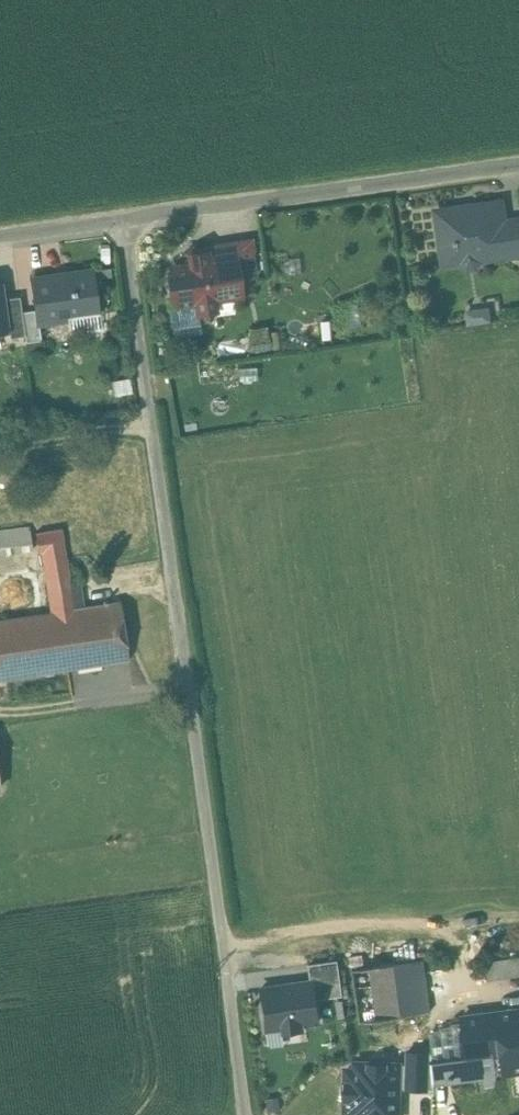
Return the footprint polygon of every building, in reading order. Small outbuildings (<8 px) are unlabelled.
[(502,202),(437,211),(444,265),(462,262),(462,263),(468,268),(476,267),(481,261),(480,260),(516,255),(511,222),(505,223),(502,202)] [(248,242),(233,244),(238,274),(238,279),(253,277),(248,242)] [(233,244),(206,248),(209,265),(211,267),(213,278),(238,274),(233,244)] [(205,253),(190,255),(192,265),(173,268),(178,304),(197,302),(198,313),(215,310),(214,299),(241,295),(238,279),(238,274),(213,278),(211,267),(209,265),(206,248),(204,249),(205,253)] [(93,271),(32,280),(36,310),(38,323),(39,323),(99,314),(93,271)] [(0,280),(0,333),(10,333),(8,280),(0,280)] [(490,308),(465,312),(468,326),(492,322),(490,308)] [(36,310),(22,312),(26,343),(41,340),(39,323),(38,323),(36,310)] [(0,530),(0,554),(33,550),(30,526),(0,530)] [(61,529),(36,533),(40,553),(42,553),(52,613),(70,610),(83,608),(79,583),(71,584),(61,529)] [(83,608),(70,610),(79,668),(129,660),(120,602),(107,604),(107,601),(105,602),(105,604),(83,608)] [(0,621),(0,680),(79,668),(70,610),(52,613),(0,621)] [(489,978),(518,974),(518,948),(486,952),(489,978)] [(344,995),(338,960),(310,964),(313,981),(315,999),(344,995)] [(371,967),(378,1016),(430,1009),(423,960),(371,967)] [(313,981),(258,990),(264,1029),(281,1026),(282,1032),(306,1028),(305,1022),(318,1021),(315,999),(313,981)] [(498,1010),(506,1070),(518,1069),(518,1007),(498,1010)] [(378,1016),(361,1018),(364,1042),(432,1033),(430,1009),(378,1016)] [(506,1070),(498,1010),(465,1014),(469,1055),(446,1058),(448,1078),(506,1070)]
